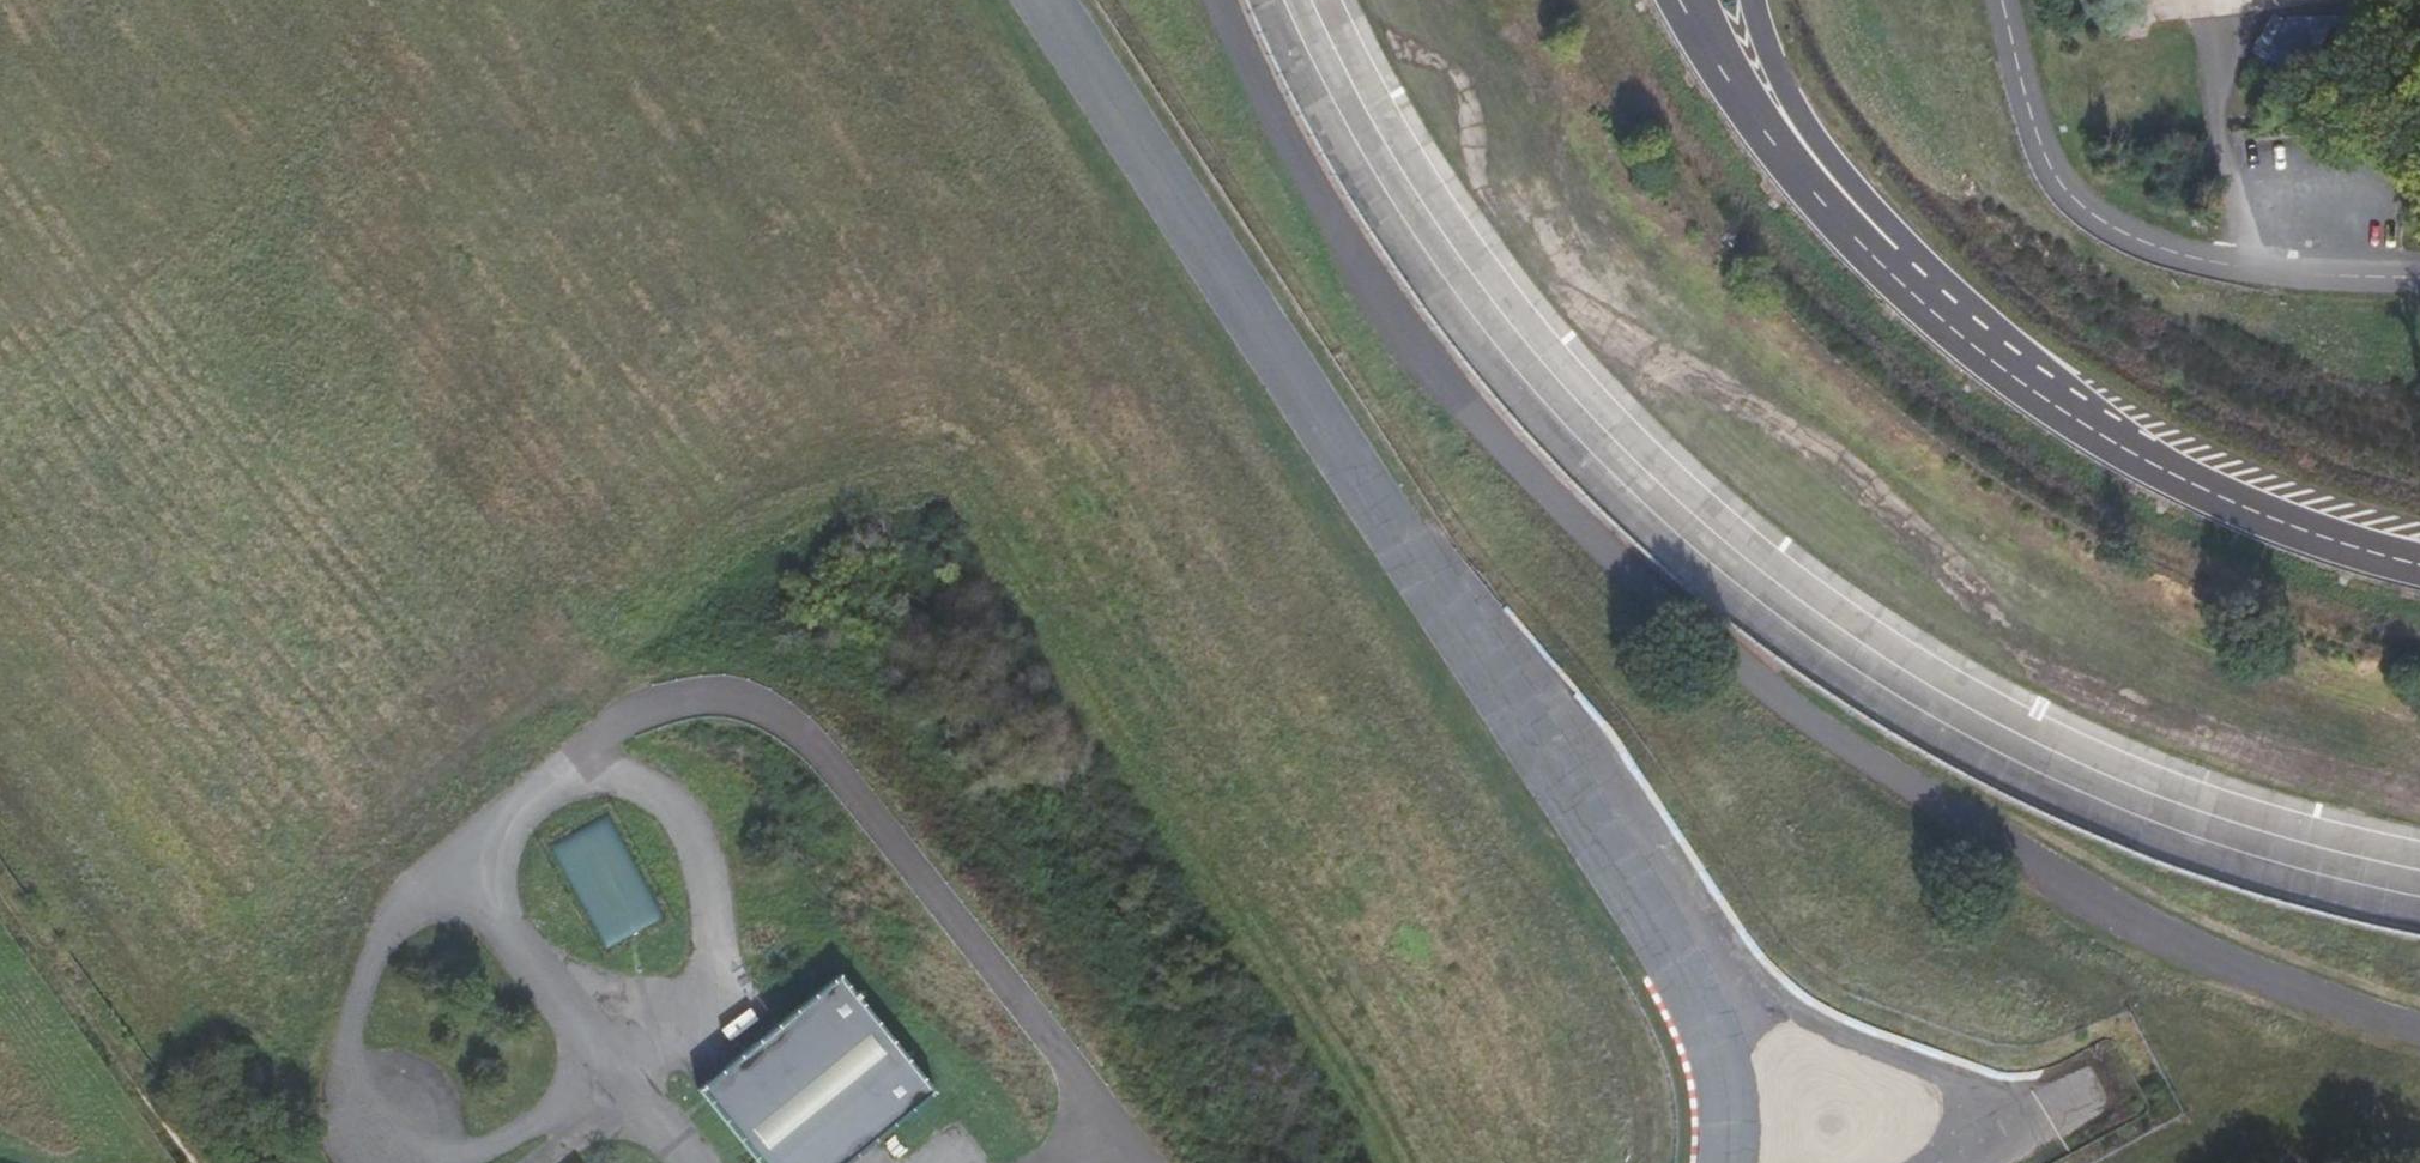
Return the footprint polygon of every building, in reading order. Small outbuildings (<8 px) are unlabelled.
[(2251,51),(2266,59),(2286,21),(2272,14),(2251,51)] [(602,946),(661,922),(619,820),(560,844),(602,946)] [(760,1162),(847,1162),(935,1092),(839,975),(699,1088),(760,1162)]
